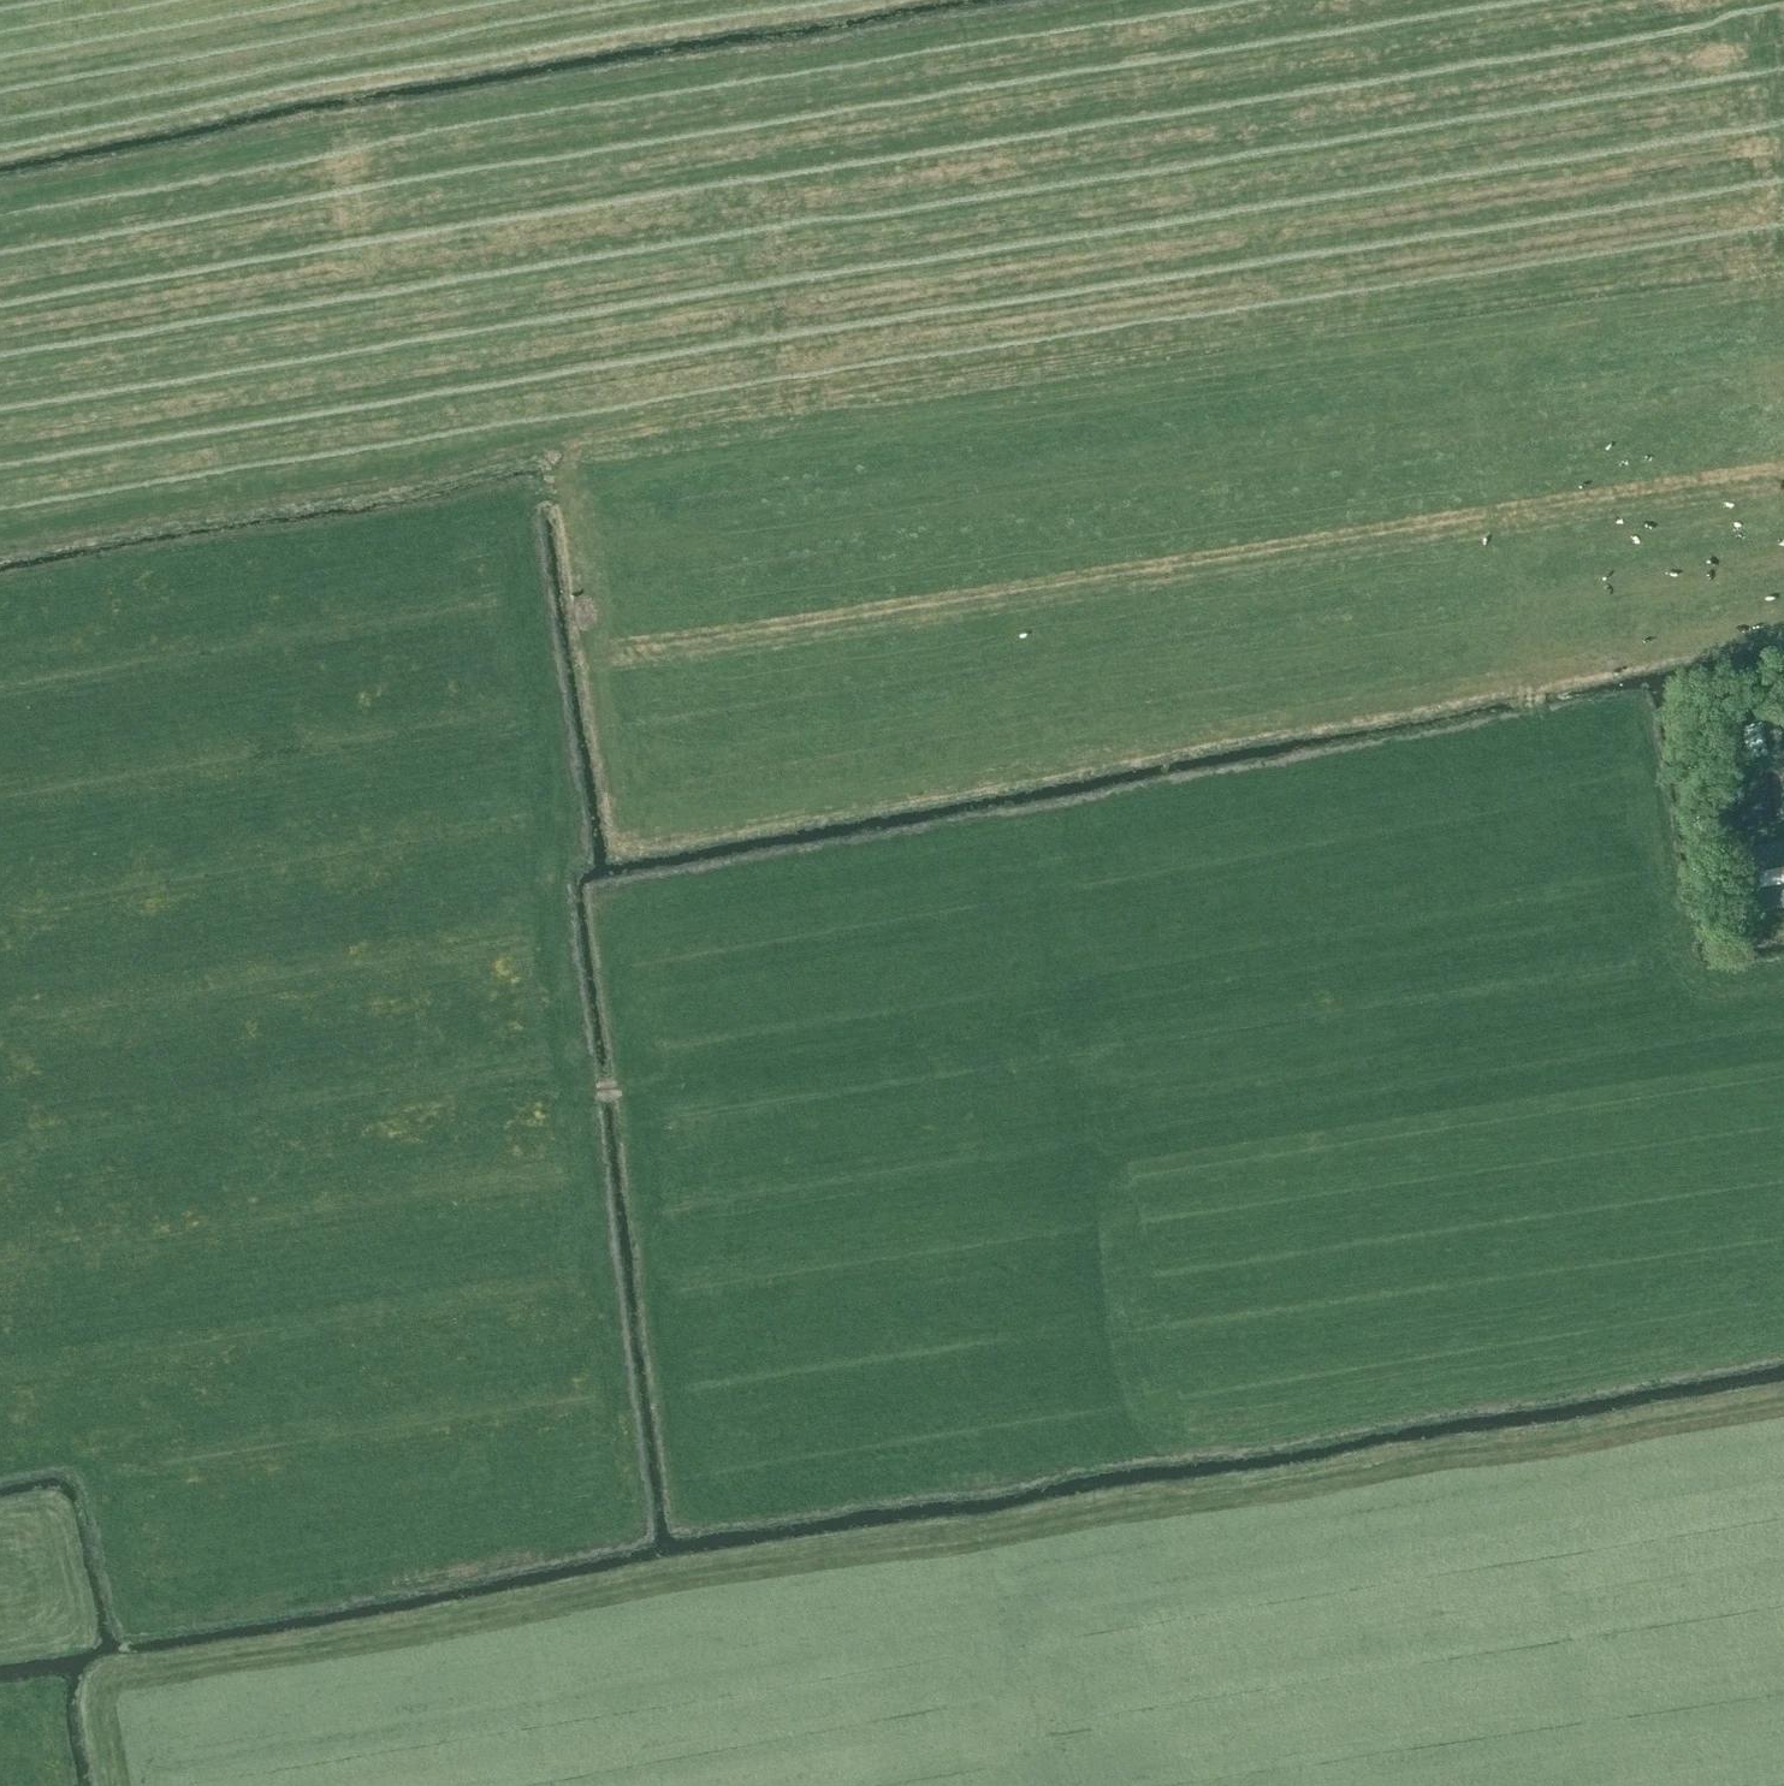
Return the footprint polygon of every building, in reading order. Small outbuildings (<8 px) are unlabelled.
[(1761,910),(1783,906),(1783,841),(1750,847),(1761,910)]
